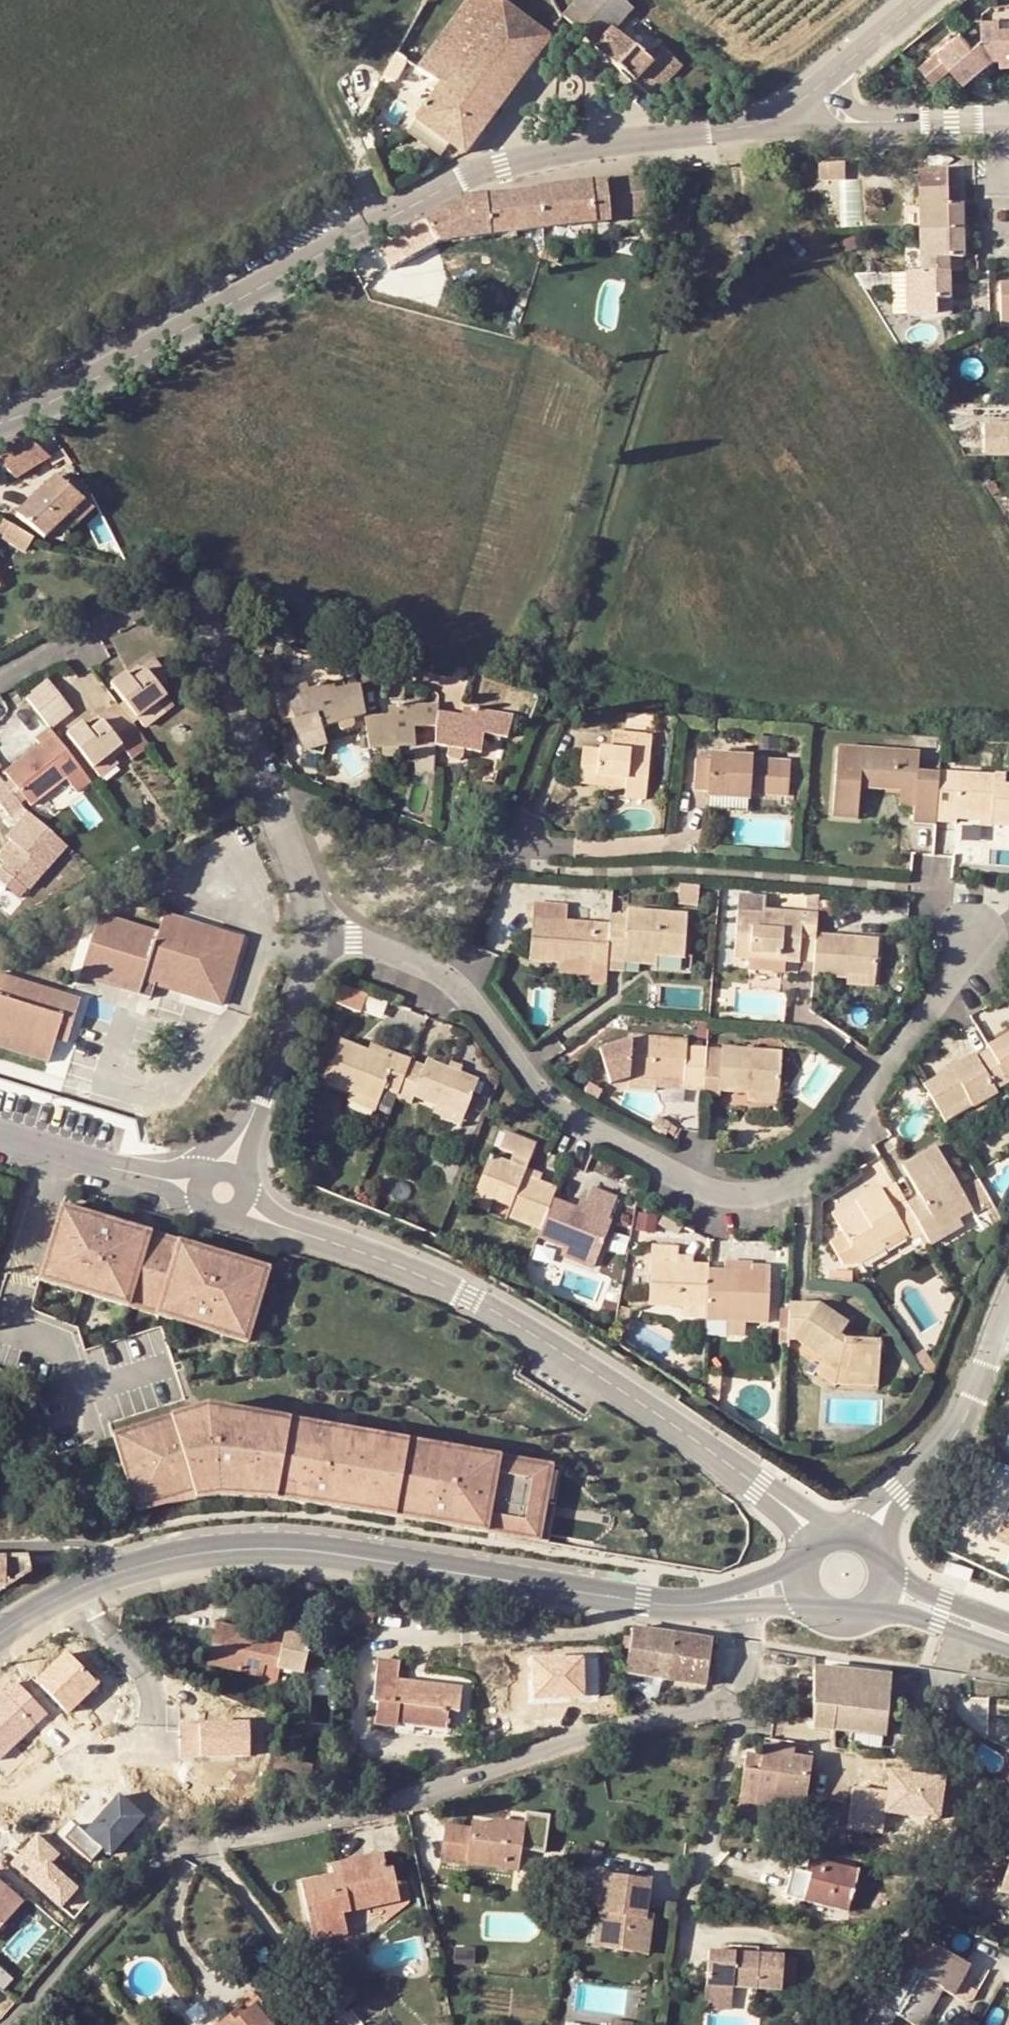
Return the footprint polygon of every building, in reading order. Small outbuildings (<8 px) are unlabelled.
[(439,86),(433,94),(414,119),(448,145),(463,155),(545,40),(487,0),(464,0),(417,67),(430,78),(439,86)] [(565,11),(561,17),(642,96),(646,96),(677,66),(658,49),(647,58),(613,26),(629,9),(619,0),(576,0),(565,11)] [(909,73),(921,88),(939,73),(951,87),(983,62),(989,63),(989,69),(1008,68),(1008,13),(982,13),(982,27),(963,27),(909,73)] [(403,56),(391,50),(381,70),(393,77),(403,56)] [(423,86),(433,94),(439,86),(430,78),(423,86)] [(406,129),(441,155),(448,145),(414,119),(406,129)] [(849,168),(822,168),(822,182),(849,183),(849,168)] [(649,214),(645,174),(534,190),(540,228),(649,214)] [(913,175),(914,236),(958,234),(955,195),(954,195),(954,174),(913,175)] [(540,228),(534,190),(483,198),(487,234),(540,228)] [(424,223),(432,243),(487,234),(483,198),(465,200),(424,223)] [(432,243),(424,223),(392,240),(402,258),(432,243)] [(958,260),(958,234),(914,236),(913,276),(942,275),(942,260),(958,260)] [(942,260),(942,275),(958,275),(958,260),(942,260)] [(942,275),(913,276),(899,277),(899,317),(927,317),(927,300),(943,299),(942,275)] [(1000,332),(1008,332),(1008,288),(1001,288),(1000,332)] [(943,299),(927,300),(927,317),(943,317),(943,299)] [(968,443),(969,458),(1008,457),(1008,442),(968,443)] [(19,445),(0,455),(0,463),(15,477),(38,460),(19,445)] [(17,514),(28,527),(42,537),(46,534),(64,518),(77,527),(94,510),(57,478),(17,514)] [(0,515),(0,530),(16,536),(21,524),(0,515)] [(105,686),(131,719),(150,704),(161,694),(155,687),(164,680),(148,660),(135,670),(140,676),(130,685),(120,672),(105,686)] [(51,675),(25,691),(48,728),(74,711),(51,675)] [(316,736),(361,726),(357,697),(357,694),(334,697),(332,690),(306,695),(305,689),(280,695),(291,725),(286,727),(297,760),(300,758),(316,763),(319,755),(320,754),(316,736)] [(140,729),(159,714),(150,704),(131,719),(140,729)] [(461,716),(435,716),(433,732),(432,751),(446,750),(446,761),(463,761),(463,752),(482,753),(483,734),(511,734),(511,713),(479,712),(460,708),(461,716)] [(433,732),(435,716),(435,709),(384,714),(386,724),(361,726),(365,758),(380,756),(400,755),(415,753),(413,733),(433,732)] [(59,735),(87,769),(104,755),(116,745),(110,737),(118,729),(103,710),(90,721),(95,727),(86,734),(75,722),(59,735)] [(664,722),(642,719),(641,730),(663,732),(664,722)] [(24,804),(49,786),(59,778),(70,792),(81,782),(43,732),(29,742),(34,749),(1,775),(24,804)] [(655,796),(662,740),(614,734),(613,745),(599,744),(599,749),(583,746),(580,772),(595,774),(594,781),(618,784),(620,773),(632,775),(631,792),(655,796)] [(700,752),(683,751),(682,782),(698,783),(697,791),(737,793),(738,786),(776,788),(777,755),(740,754),(740,748),(732,748),(732,737),(722,738),(722,746),(700,745),(700,752)] [(901,825),(922,826),(922,820),(924,769),(902,768),(902,752),(822,750),(818,821),(845,822),(846,793),(846,781),(903,782),(902,805),(901,825)] [(418,776),(429,775),(432,751),(415,753),(418,776)] [(95,778),(111,764),(104,755),(87,769),(95,778)] [(400,765),(400,755),(380,756),(380,766),(400,765)] [(944,770),(924,769),(922,820),(942,820),(943,808),(944,770)] [(983,771),(944,770),(943,808),(979,810),(979,819),(1008,820),(1008,781),(983,781),(983,771)] [(903,782),(846,781),(846,793),(884,795),(884,804),(902,805),(903,782)] [(24,804),(32,814),(56,794),(49,786),(24,804)] [(16,810),(0,792),(0,822),(1,823),(16,810)] [(66,859),(60,853),(42,836),(24,818),(2,840),(8,846),(1,854),(8,861),(1,868),(0,869),(0,889),(14,904),(41,878),(44,881),(66,859)] [(8,861),(1,854),(0,854),(0,867),(1,868),(8,861)] [(523,913),(554,915),(555,899),(524,898),(523,913)] [(601,911),(601,916),(597,965),(623,968),(623,958),(616,958),(616,946),(645,947),(673,947),(676,906),(616,903),(616,912),(601,911)] [(726,908),(724,957),(738,958),(738,968),(774,971),(774,961),(788,961),(790,938),(805,938),(806,929),(807,911),(753,907),(752,910),(726,908)] [(227,1000),(247,935),(167,913),(162,933),(101,915),(84,977),(143,993),(148,976),(162,981),(227,1000)] [(582,970),(597,971),(597,965),(601,916),(554,915),(523,913),(521,955),(556,956),(557,948),(583,950),(582,970)] [(805,938),(803,972),(835,975),(837,969),(866,970),(868,933),(806,929),(805,938)] [(616,946),(616,958),(623,958),(644,958),(645,947),(616,946)] [(836,975),(836,980),(865,981),(866,970),(837,969),(836,975)] [(162,981),(148,976),(143,993),(158,998),(162,981)] [(69,1043),(79,1000),(0,977),(0,1049),(53,1065),(59,1040),(69,1043)] [(359,1000),(334,990),(327,1009),(351,1020),(359,1000)] [(383,1014),(387,999),(370,993),(365,1009),(383,1014)] [(977,1040),(978,1043),(996,1074),(1008,1067),(1008,1024),(977,1040)] [(672,1086),(693,1087),(697,1044),(675,1042),(675,1035),(621,1030),(620,1034),(588,1045),(600,1081),(619,1075),(618,1086),(646,1087),(646,1084),(646,1076),(672,1078),(672,1086)] [(714,1039),(714,1045),(697,1044),(693,1087),(708,1088),(709,1080),(739,1082),(769,1085),(771,1044),(714,1039)] [(978,1043),(910,1080),(926,1108),(953,1094),(958,1102),(998,1079),(996,1074),(978,1043)] [(371,1111),(384,1116),(405,1061),(392,1056),(388,1066),(363,1057),(336,1045),(320,1086),(348,1097),(373,1106),(371,1111)] [(392,1056),(367,1048),(363,1057),(388,1066),(392,1056)] [(459,1116),(471,1080),(454,1074),(443,1070),(420,1061),(406,1097),(433,1107),(459,1116)] [(447,1061),(443,1070),(454,1074),(457,1065),(447,1061)] [(672,1078),(646,1076),(646,1084),(672,1086),(672,1078)] [(739,1082),(739,1095),(769,1096),(769,1085),(739,1082)] [(953,1094),(926,1108),(931,1117),(958,1102),(953,1094)] [(373,1106),(348,1097),(344,1107),(370,1117),(371,1111),(373,1106)] [(459,1116),(433,1107),(429,1116),(456,1126),(459,1116)] [(497,1208),(530,1221),(542,1191),(546,1181),(532,1176),(535,1170),(514,1161),(523,1137),(491,1125),(485,1140),(500,1145),(495,1157),(475,1150),(463,1186),(481,1192),(499,1199),(497,1208)] [(917,1203),(904,1211),(918,1235),(932,1227),(928,1219),(945,1208),(959,1201),(927,1142),(892,1161),(909,1191),(917,1203)] [(918,1235),(904,1211),(897,1199),(895,1196),(884,1203),(876,1190),(870,1180),(842,1197),(845,1205),(824,1218),(833,1234),(820,1242),(828,1260),(847,1258),(871,1244),(866,1237),(888,1223),(893,1231),(897,1237),(906,1231),(911,1240),(918,1235)] [(578,1207),(542,1191),(530,1221),(528,1226),(555,1238),(585,1252),(601,1217),(596,1215),(606,1191),(583,1181),(576,1196),(582,1198),(578,1207)] [(876,1190),(884,1203),(895,1196),(888,1183),(876,1190)] [(463,1186),(459,1197),(477,1204),(481,1192),(463,1186)] [(909,1191),(897,1199),(904,1211),(917,1203),(909,1191)] [(845,1205),(842,1197),(819,1210),(824,1218),(845,1205)] [(37,1277),(130,1305),(153,1229),(60,1201),(37,1277)] [(932,1227),(950,1217),(945,1208),(928,1219),(932,1227)] [(871,1244),(893,1231),(888,1223),(866,1237),(871,1244)] [(153,1229),(130,1305),(155,1312),(177,1236),(153,1229)] [(269,1263),(177,1236),(155,1312),(246,1339),(269,1263)] [(585,1252),(555,1238),(550,1249),(579,1264),(585,1252)] [(697,1300),(698,1267),(698,1261),(667,1260),(667,1244),(639,1244),(638,1300),(670,1300),(697,1300)] [(716,1267),(740,1266),(740,1263),(740,1255),(717,1256),(716,1267)] [(697,1300),(696,1311),(695,1316),(756,1317),(757,1263),(740,1263),(740,1266),(716,1267),(698,1267),(697,1300)] [(804,1298),(777,1296),(776,1324),(808,1352),(804,1357),(820,1372),(862,1371),(864,1340),(831,1339),(824,1334),(835,1322),(804,1298)] [(670,1311),(696,1311),(697,1300),(670,1300),(670,1311)] [(820,1372),(804,1357),(797,1365),(815,1384),(861,1385),(862,1371),(820,1372)] [(137,1510),(213,1487),(279,1495),(291,1414),(207,1398),(188,1406),(112,1430),(137,1510)] [(291,1414),(279,1495),(398,1513),(410,1436),(291,1414)] [(541,1538),(553,1460),(410,1436),(398,1513),(541,1538)] [(4,1586),(28,1566),(28,1556),(0,1556),(0,1586),(4,1586)] [(209,1666),(276,1678),(278,1667),(303,1672),(310,1636),(284,1631),(282,1644),(242,1637),(244,1627),(217,1622),(209,1666)] [(701,1686),(710,1642),(630,1628),(623,1675),(701,1686)] [(70,1713),(100,1682),(66,1649),(36,1680),(70,1713)] [(534,1698),(587,1695),(586,1657),(533,1659),(534,1698)] [(397,1680),(399,1662),(378,1660),(373,1703),(378,1704),(376,1724),(398,1726),(399,1722),(445,1727),(447,1709),(459,1710),(461,1687),(397,1680)] [(814,1709),(838,1713),(836,1727),(886,1733),(889,1701),(892,1673),(845,1669),(819,1667),(818,1667),(814,1709)] [(16,1681),(0,1697),(0,1757),(47,1713),(16,1681)] [(814,1709),(814,1716),(814,1723),(836,1727),(838,1713),(814,1709)] [(182,1757),(250,1755),(248,1720),(181,1721),(182,1757)] [(774,1800),(801,1805),(808,1761),(780,1757),(782,1747),(759,1744),(757,1756),(755,1771),(743,1770),(736,1809),(771,1815),(774,1800)] [(757,1756),(746,1755),(743,1770),(755,1771),(757,1756)] [(120,1796),(87,1833),(78,1825),(67,1837),(93,1860),(103,1849),(110,1855),(144,1817),(120,1796)] [(770,1819),(798,1823),(801,1805),(774,1800),(771,1815),(770,1819)] [(547,1847),(549,1813),(527,1812),(525,1845),(547,1847)] [(441,1859),(518,1868),(523,1826),(495,1823),(494,1827),(471,1825),(470,1833),(446,1830),(441,1859)] [(51,1863),(59,1854),(38,1835),(12,1864),(62,1907),(80,1887),(51,1863)] [(346,1933),(342,1911),(400,1900),(394,1866),(386,1867),(384,1853),(327,1863),(329,1874),(296,1880),(307,1940),(346,1933)] [(794,1871),(787,1897),(839,1910),(850,1872),(801,1859),(798,1872),(794,1871)] [(1000,1890),(1008,1893),(1008,1864),(1000,1890)] [(609,1914),(604,1948),(648,1954),(652,1914),(645,1914),(649,1880),(604,1874),(600,1913),(609,1914)] [(19,1906),(0,1891),(0,1930),(19,1906)] [(600,1913),(595,1947),(604,1948),(609,1914),(600,1913)] [(876,2006),(899,2017),(915,2024),(924,2024),(943,1990),(954,1995),(961,1982),(969,1965),(919,1941),(916,1946),(908,1942),(890,1978),(884,1975),(877,1987),(884,1991),(876,2006)] [(728,1991),(780,1993),(782,1958),(704,1953),(702,1990),(728,1991)] [(784,1980),(798,1980),(798,1954),(785,1954),(784,1980)] [(340,2010),(356,1999),(343,1981),(328,1993),(340,2010)] [(961,1982),(954,1995),(967,2001),(975,1998),(979,1990),(961,1982)] [(702,1990),(701,2011),(726,2013),(728,1991),(702,1990)] [(1001,2024),(1008,2024),(1008,2001),(1001,2024)] [(256,2004),(236,2019),(231,2014),(217,2024),(273,2024),(256,2004)] [(877,2024),(895,2024),(899,2017),(876,2006),(869,2021),(877,2024)]
